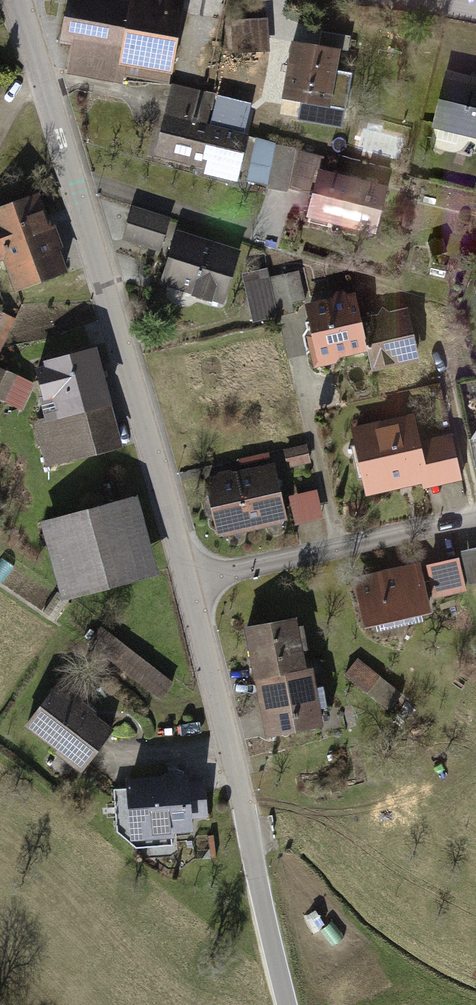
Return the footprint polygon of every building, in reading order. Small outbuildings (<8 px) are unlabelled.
[(108,0),(71,0),(63,47),(73,49),(68,78),(120,86),(121,78),(171,86),(184,4),(162,0),(130,0),(129,3),(108,0)] [(339,56),(290,46),(278,105),(326,115),(339,56)] [(446,74),(432,133),(475,143),(475,81),(446,74)] [(214,98),(170,88),(153,161),(237,180),(247,138),(207,129),(214,98)] [(277,147),(256,142),(251,167),(272,171),(277,147)] [(387,189),(318,173),(306,224),(375,240),(387,189)] [(37,197),(0,210),(0,265),(2,264),(13,295),(66,276),(37,197)] [(172,220),(132,209),(121,248),(161,259),(172,220)] [(241,252),(175,232),(158,286),(224,307),(241,252)] [(353,295),(301,306),(315,367),(366,355),(361,322),(353,295)] [(408,310),(361,322),(374,374),(421,363),(408,310)] [(1,316),(0,318),(0,354),(15,322),(1,316)] [(119,448),(94,350),(34,365),(47,418),(36,421),(47,467),(119,448)] [(0,370),(0,402),(6,405),(18,378),(0,370)] [(410,413),(350,428),(366,497),(422,484),(423,490),(463,480),(452,435),(417,443),(410,413)] [(305,448),(279,455),(283,469),(309,462),(305,448)] [(274,462),(202,479),(216,541),(288,524),(274,462)] [(293,497),(296,526),(325,523),(322,493),(293,497)] [(134,501),(38,526),(58,603),(155,578),(134,501)] [(459,560),(425,568),(432,601),(467,593),(459,560)] [(418,565),(351,578),(362,630),(428,616),(418,565)] [(296,618),(241,628),(261,738),(320,728),(310,670),(306,671),(296,618)] [(133,651),(120,668),(164,702),(177,684),(133,651)] [(402,694),(357,659),(344,676),(389,711),(402,694)] [(115,725),(57,683),(23,729),(81,771),(115,725)] [(180,772),(119,780),(127,841),(192,833),(190,819),(206,817),(201,778),(182,781),(180,772)]
